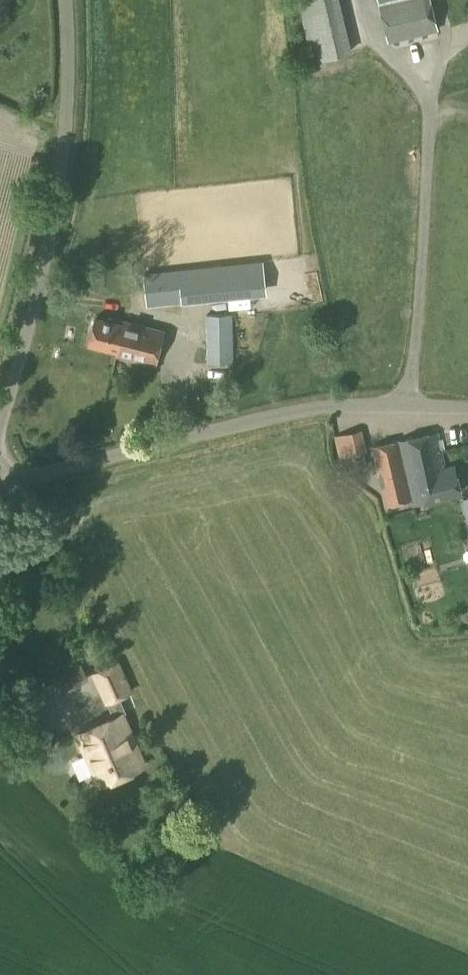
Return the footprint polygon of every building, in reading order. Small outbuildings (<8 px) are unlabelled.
[(317,50),(350,44),(341,0),(307,0),(317,50)] [(389,42),(438,30),(430,0),(379,0),(389,42)] [(155,271),(158,306),(258,296),(255,261),(155,271)] [(207,363),(232,363),(232,315),(207,315),(207,363)] [(138,342),(142,326),(126,321),(125,326),(95,318),(89,343),(118,351),(121,338),(138,342)] [(121,338),(118,351),(117,355),(155,365),(164,331),(142,326),(138,342),(121,338)] [(339,457),(366,451),(362,431),(334,437),(339,457)] [(400,442),(413,499),(414,503),(461,492),(454,466),(446,468),(437,433),(400,442)] [(387,506),(413,499),(400,442),(373,448),(387,506)] [(54,446),(56,455),(66,453),(64,444),(54,446)] [(104,705),(133,692),(119,661),(91,673),(104,705)] [(96,784),(145,764),(124,714),(75,734),(96,784)] [(23,749),(26,752),(31,753),(35,750),(35,745),(33,742),(28,741),(24,743),(23,749)]
